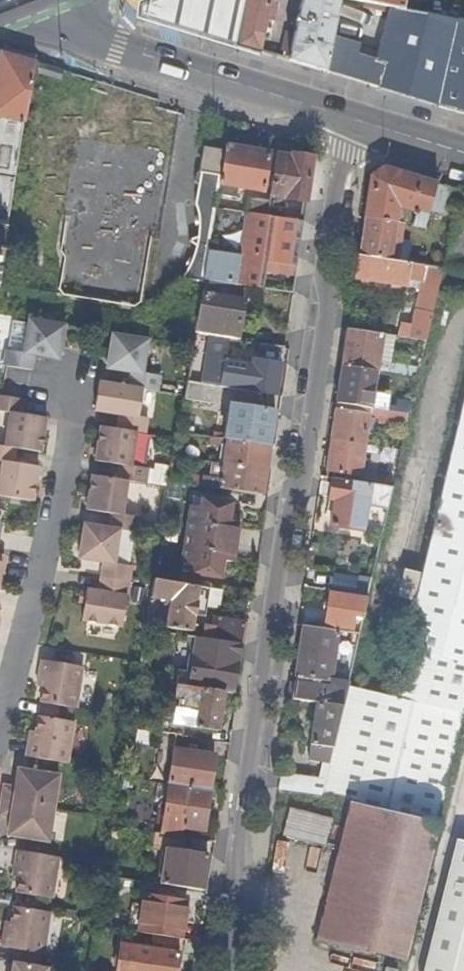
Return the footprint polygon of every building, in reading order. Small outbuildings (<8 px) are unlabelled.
[(260,50),(272,0),(140,0),(135,21),(260,50)] [(324,73),(328,50),(327,50),(337,0),(299,0),(286,62),(324,73)] [(423,16),(425,0),(347,0),(394,10),(423,16)] [(423,16),(394,10),(390,29),(382,63),(376,89),(463,115),(463,24),(423,16)] [(324,73),(376,89),(382,63),(352,56),(328,50),(324,73)] [(32,63),(0,53),(0,176),(13,179),(32,63)] [(260,195),(266,153),(220,145),(216,157),(211,188),(232,191),(231,197),(238,198),(239,192),(260,195)] [(209,198),(211,188),(216,157),(204,150),(199,171),(196,172),(195,173),(193,179),(193,182),(195,185),(197,185),(193,204),(197,222),(195,237),(185,241),(192,248),(187,265),(177,280),(196,283),(201,253),(208,208),(209,198)] [(277,155),(270,154),(263,199),(301,206),(308,160),(284,156),(283,161),(276,160),(277,155)] [(423,212),(431,185),(379,169),(365,177),(358,221),(390,227),(391,223),(392,216),(398,217),(398,211),(409,215),(406,228),(418,230),(423,212)] [(13,179),(0,176),(0,227),(5,228),(13,179)] [(235,202),(231,197),(232,191),(211,188),(209,198),(235,202)] [(239,214),(259,217),(261,203),(241,200),(239,214)] [(233,289),(286,297),(298,222),(259,217),(239,214),(232,258),(201,253),(196,283),(233,289)] [(430,294),(456,299),(461,274),(463,275),(463,222),(449,219),(440,257),(434,272),(430,294)] [(352,258),(390,264),(395,241),(388,240),(390,227),(358,221),(352,258)] [(397,225),(391,223),(390,227),(388,240),(395,241),(397,225)] [(434,272),(440,257),(421,253),(417,269),(434,272)] [(430,294),(434,272),(417,269),(390,264),(352,258),(348,282),(398,290),(400,282),(406,284),(407,279),(417,281),(416,285),(415,292),(413,306),(410,305),(403,327),(395,326),(393,339),(422,343),(430,294)] [(235,301),(233,289),(196,283),(187,335),(210,338),(225,340),(232,342),(239,302),(235,301)] [(15,355),(28,357),(52,362),(55,349),(59,326),(23,319),(15,355)] [(373,362),(376,336),(341,331),(336,368),(371,374),(373,362)] [(136,378),(142,340),(102,335),(98,362),(96,372),(124,376),(136,378)] [(225,340),(210,338),(202,385),(274,396),(279,364),(244,359),(242,371),(221,367),(225,340)] [(15,355),(1,352),(0,355),(0,367),(26,372),(28,357),(15,355)] [(371,374),(410,379),(412,367),(373,362),(371,374)] [(368,396),(371,374),(336,368),(330,406),(364,411),(381,413),(383,398),(368,396)] [(124,376),(122,389),(134,391),(150,394),(152,381),(136,378),(124,376)] [(463,701),(463,379),(406,598),(405,603),(387,700),(341,688),(337,709),(325,759),(319,782),(316,797),(434,827),(463,701)] [(87,414),(111,418),(128,421),(134,391),(122,389),(92,384),(87,414)] [(180,385),(178,399),(206,406),(209,389),(180,385)] [(12,417),(14,401),(0,398),(0,415),(12,417)] [(217,440),(264,447),(269,412),(223,405),(220,428),(219,435),(209,434),(207,439),(217,440)] [(324,442),(359,447),(360,442),(367,443),(368,437),(361,436),(362,425),(363,417),(329,411),(324,442)] [(397,429),(399,415),(381,413),(364,411),(363,417),(362,425),(397,429)] [(0,415),(0,449),(7,450),(31,454),(36,421),(12,417),(0,415)] [(111,418),(110,430),(130,433),(136,434),(138,422),(128,421),(111,418)] [(87,463),(111,466),(125,468),(130,433),(110,430),(92,427),(87,463)] [(217,466),(260,472),(264,447),(217,440),(216,446),(220,447),(217,466)] [(358,454),(359,447),(324,442),(320,474),(354,479),(357,460),(364,461),(365,455),(358,454)] [(0,465),(0,499),(23,503),(28,470),(4,466),(0,465)] [(111,466),(109,481),(121,483),(140,485),(142,470),(125,468),(111,466)] [(253,496),(256,497),(260,472),(217,466),(215,482),(199,480),(198,488),(253,496)] [(105,516),(116,517),(121,483),(109,481),(85,478),(80,512),(105,516)] [(354,535),(362,490),(324,484),(321,504),(326,505),(323,531),(354,535)] [(381,501),(382,493),(366,490),(365,499),(381,501)] [(179,539),(228,545),(230,530),(230,525),(220,523),(222,506),(195,502),(194,512),(183,510),(179,539)] [(103,530),(113,531),(130,534),(132,519),(116,517),(105,516),(103,530)] [(96,566),(107,567),(113,531),(103,530),(75,526),(70,562),(96,566)] [(226,560),(228,545),(179,539),(176,567),(186,569),(185,577),(212,581),(214,563),(225,565),(226,560)] [(329,555),(341,557),(343,547),(331,545),(329,555)] [(340,564),(310,559),(305,590),(335,594),(340,564)] [(93,591),(121,595),(124,570),(107,567),(96,566),(93,591)] [(405,603),(406,598),(412,576),(398,572),(391,600),(405,603)] [(198,607),(200,590),(146,582),(138,631),(150,632),(154,602),(163,603),(159,630),(184,633),(186,616),(197,618),(199,607),(198,607)] [(121,595),(93,591),(81,589),(78,606),(76,621),(116,627),(121,595)] [(353,630),(359,599),(335,596),(324,594),(319,626),(353,630)] [(194,641),(237,647),(240,625),(204,620),(202,632),(195,632),(195,634),(194,641)] [(306,704),(337,709),(341,688),(342,685),(323,681),(329,646),(348,649),(351,636),(297,628),(286,702),(306,704)] [(218,697),(227,698),(232,659),(184,652),(181,675),(169,673),(167,690),(218,697)] [(76,670),(33,663),(29,688),(36,689),(33,705),(70,711),(76,670)] [(164,727),(188,731),(214,734),(218,697),(167,690),(166,702),(169,704),(170,711),(166,712),(164,727)] [(299,756),(325,759),(337,709),(306,704),(299,756)] [(69,725),(31,718),(28,734),(22,733),(18,759),(62,766),(69,725)] [(161,787),(205,793),(210,755),(166,749),(161,787)] [(10,771),(7,789),(0,788),(0,820),(2,820),(0,836),(0,841),(11,844),(42,849),(47,811),(53,777),(10,771)] [(271,791),(316,797),(319,782),(274,776),(271,791)] [(161,787),(156,823),(155,829),(175,832),(199,835),(205,793),(161,787)] [(291,806),(282,835),(326,847),(334,818),(291,806)] [(64,839),(66,814),(55,813),(52,838),(64,839)] [(156,853),(180,856),(182,840),(174,839),(152,836),(150,852),(156,853)] [(454,841),(422,970),(463,970),(463,843),(454,841)] [(52,860),(10,853),(5,879),(11,880),(9,894),(25,897),(46,900),(52,860)] [(180,856),(156,853),(151,888),(182,892),(198,894),(203,860),(180,856)] [(141,937),(175,943),(180,904),(163,902),(164,895),(156,894),(155,900),(135,897),(130,935),(141,937)] [(7,907),(4,924),(0,924),(0,951),(6,952),(39,957),(46,914),(23,910),(7,907)] [(172,958),(175,943),(141,937),(138,953),(114,949),(110,970),(171,970),(172,958)]
